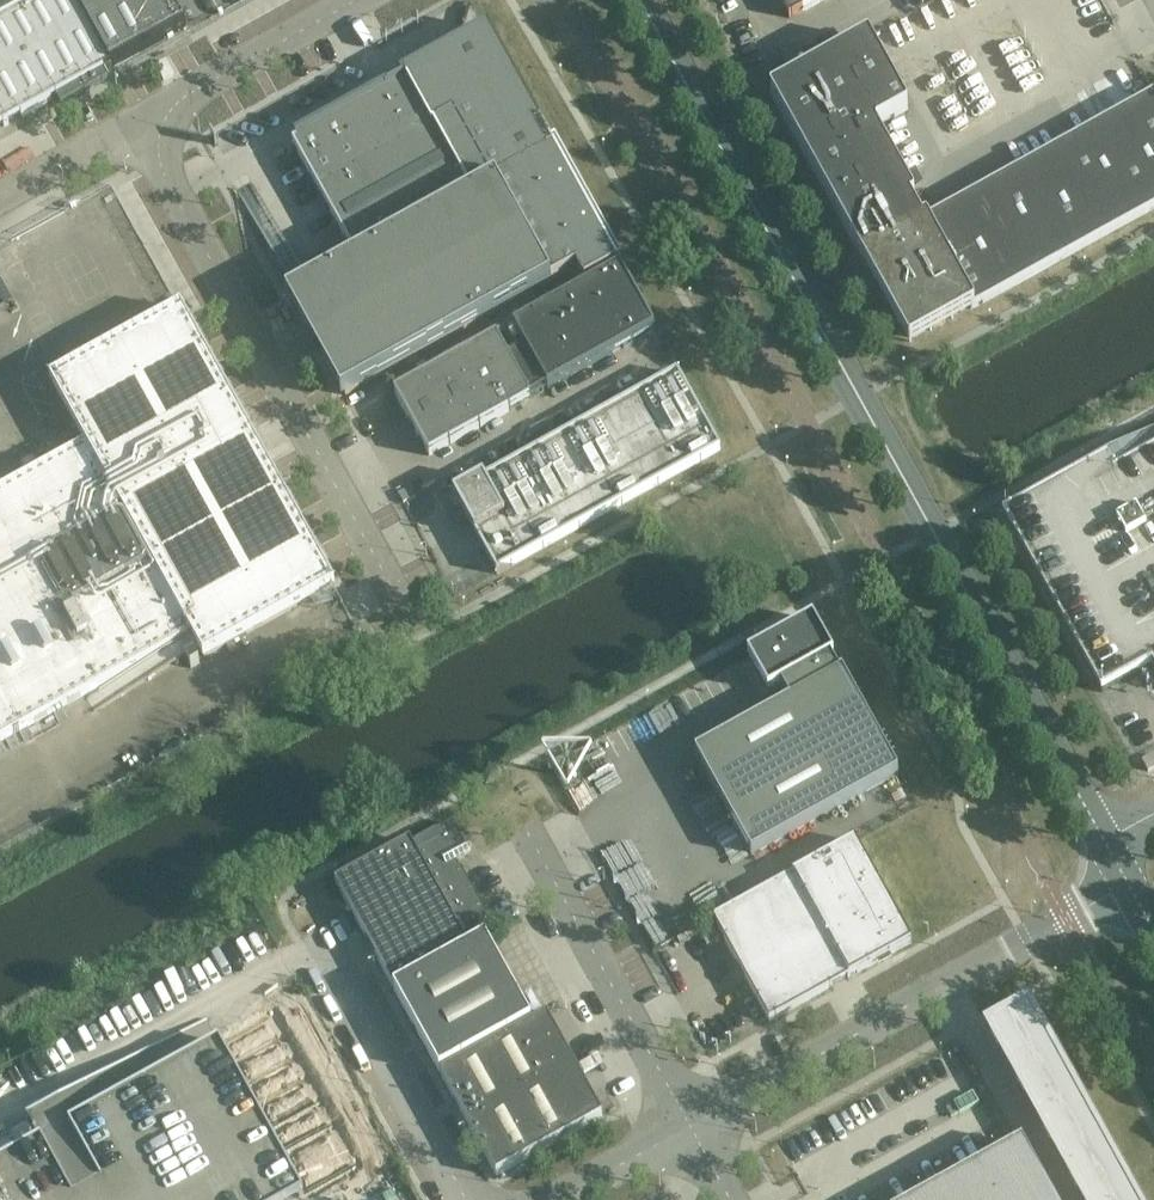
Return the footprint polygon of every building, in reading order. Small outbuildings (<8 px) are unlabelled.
[(48,102),(51,100),(57,97),(61,105),(109,79),(104,70),(112,66),(186,25),(172,0),(0,0),(0,128),(48,102)] [(790,18),(821,0),(780,0),(790,18)] [(622,260),(556,141),(552,143),(551,142),(550,141),(545,133),(546,132),(542,126),(538,125),(527,105),(528,105),(528,104),(528,103),(527,102),(526,102),(515,83),(515,82),(516,82),(516,81),(515,81),(515,80),(514,80),(513,80),(502,60),(503,60),(503,59),(503,58),(502,57),(501,57),(490,37),(491,34),(488,27),(486,28),(481,31),(406,72),(400,76),(402,81),(388,89),(387,87),(380,91),(301,135),(294,138),(296,141),(292,143),(346,239),(357,259),(492,184),(547,284),(577,267),(585,282),(618,264),(618,262),(622,260)] [(1153,208),(1153,94),(923,222),(911,200),(913,199),(914,199),(915,197),(914,196),(877,129),(877,128),(877,127),(877,126),(878,125),(907,109),(908,109),(908,108),(908,107),(908,106),(870,39),(870,38),(869,38),(868,38),(867,38),(772,91),(771,91),(771,92),(771,93),(771,94),(862,257),(862,258),(863,259),(908,341),(909,342),(910,343),(911,343),(912,342),(972,308),(973,308),(1153,208)] [(346,396),(547,285),(552,282),(551,281),(547,284),(492,184),(357,259),(346,239),(333,246),(280,276),(346,396)] [(548,389),(613,353),(654,330),(620,268),(514,327),(525,348),(508,357),(497,337),(395,393),(429,454),(531,398),(531,397),(547,388),(548,389)] [(181,308),(179,309),(180,311),(52,381),(87,443),(40,470),(35,462),(23,469),(27,476),(0,492),(0,742),(50,715),(193,636),(204,656),(331,586),(332,587),(335,586),(181,308)] [(497,574),(721,450),(678,373),(485,480),(484,477),(453,494),(465,515),(467,518),(469,523),(497,574)] [(1003,513),(1102,692),(1152,664),(1153,667),(1153,430),(1003,513)] [(812,619),(747,655),(767,691),(780,684),(789,701),(696,753),(752,856),(898,773),(895,767),(843,672),(839,674),(830,657),(832,655),(812,619)] [(494,931),(456,862),(451,854),(464,847),(451,824),(413,845),(410,841),(335,882),(393,987),(494,931)] [(911,942),(855,840),(713,919),(769,1021),(911,942)] [(720,940),(711,925),(699,932),(708,947),(720,940)] [(531,1022),(486,938),(394,989),(440,1072),(531,1022)] [(1028,1006),(989,1028),(1084,1199),(1135,1199),(1028,1006)] [(469,1125),(575,1066),(547,1016),(441,1075),(469,1125)] [(303,1194),(219,1042),(220,1042),(207,1019),(27,1118),(40,1141),(0,1163),(0,1199),(294,1199),(303,1194)] [(345,1082),(319,1037),(295,1050),(320,1095),(345,1082)] [(497,1175),(603,1117),(575,1066),(469,1125),(497,1175)] [(898,1157),(898,1199),(907,1199),(907,1162),(912,1157),(921,1157),(921,1147),(933,1158),(939,1158),(939,1178),(954,1162),(943,1152),(976,1117),(967,1109),(967,1101),(980,1087),(964,1072),(941,1072),(935,1067),(918,1067),(918,1108),(924,1108),(924,1119),(916,1128),(916,1120),(897,1120),(911,1133),(884,1163),(884,1169),(870,1169),(870,1187),(898,1157)] [(1022,1144),(921,1199),(1053,1199),(1022,1144)]
